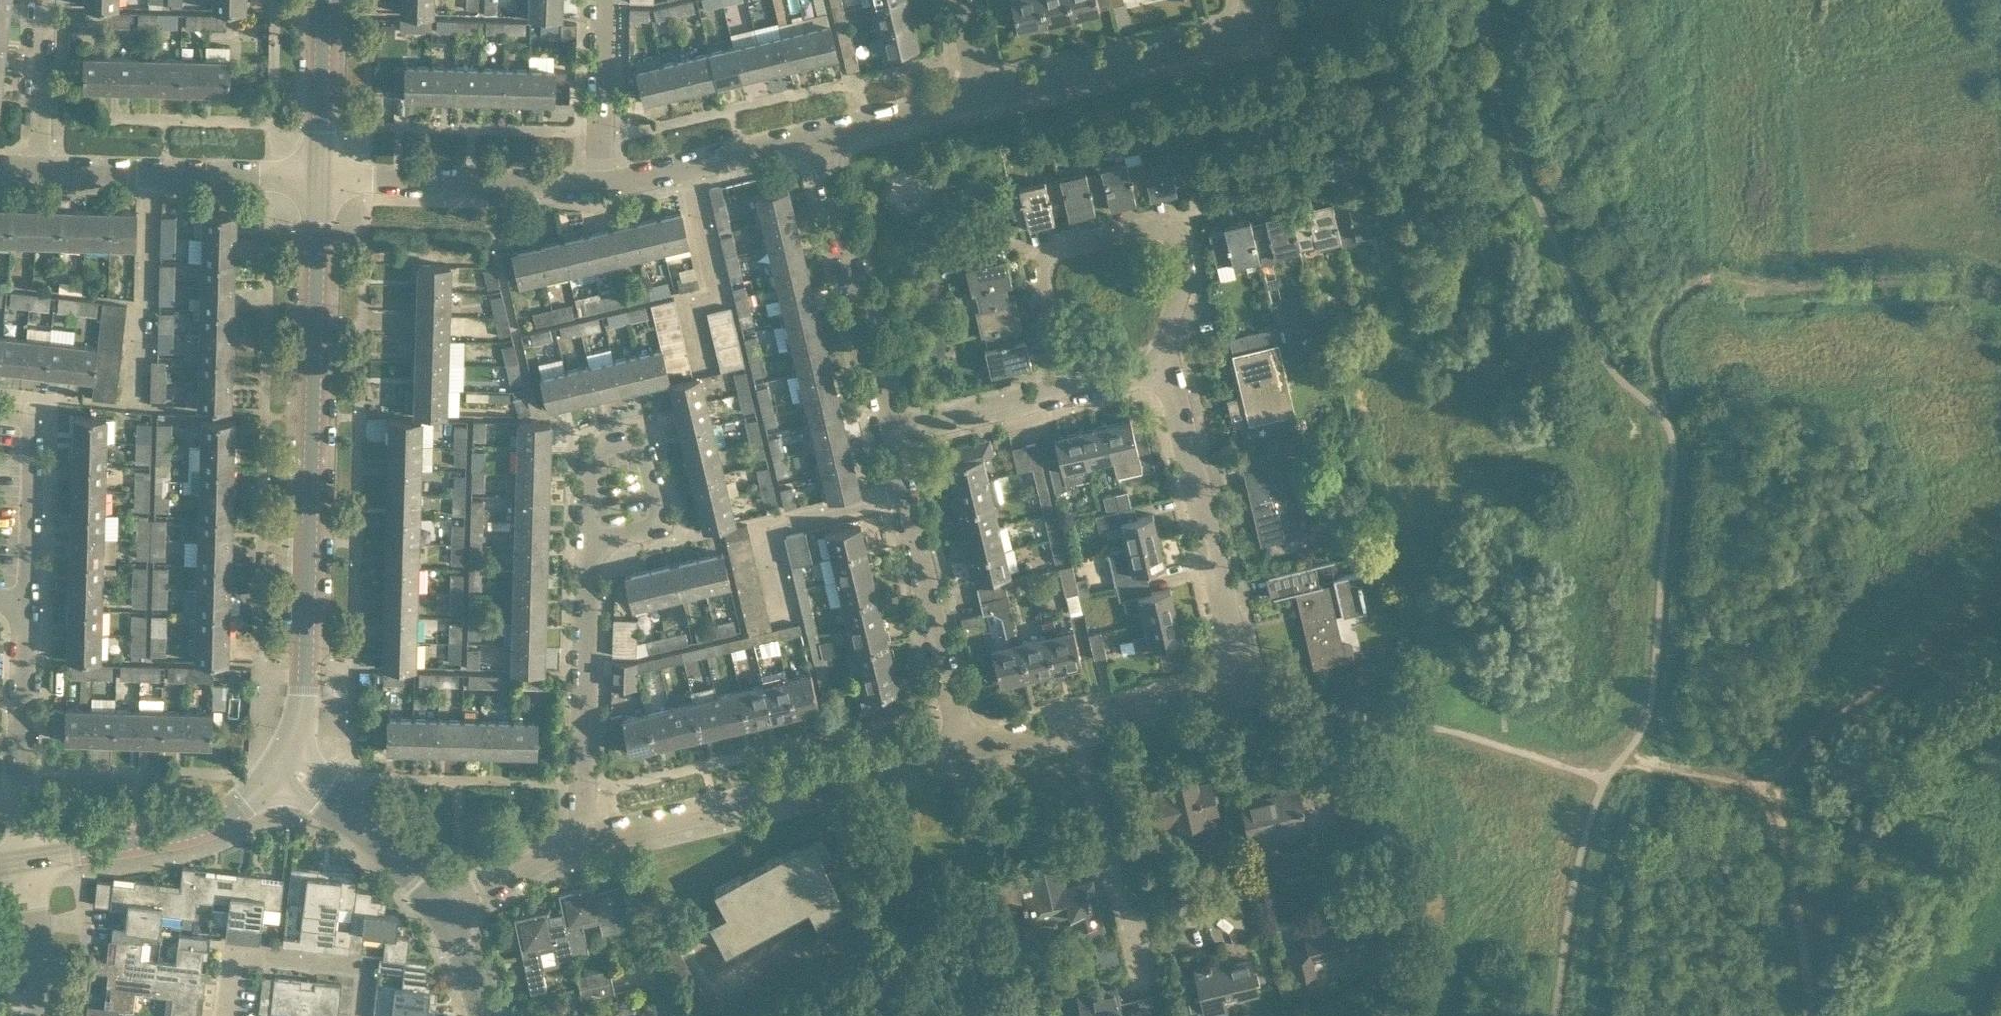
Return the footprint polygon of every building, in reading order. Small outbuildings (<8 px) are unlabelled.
[(8,22),(11,0),(0,0),(0,21),(8,22)] [(213,9),(244,10),(245,0),(213,0),(213,9)] [(401,12),(432,13),(433,0),(402,0),(401,12)] [(485,14),(497,14),(497,0),(485,0),(485,14)] [(529,15),(561,16),(561,14),(560,14),(561,0),(530,0),(529,15)] [(673,4),(675,15),(695,10),(692,0),(688,0),(673,4)] [(833,11),(844,9),(842,0),(830,0),(833,11)] [(878,27),(911,19),(906,0),(881,0),(872,2),(878,27)] [(1039,0),(1010,0),(1016,28),(1018,28),(1018,27),(1044,21),(1039,0)] [(1044,21),(1071,15),(1067,0),(1039,0),(1044,21)] [(1111,5),(1110,0),(1067,0),(1071,15),(1097,9),(1098,9),(1098,8),(1111,5)] [(673,4),(653,8),(656,19),(675,15),(673,4)] [(630,7),(629,19),(649,20),(649,8),(630,7)] [(844,9),(833,11),(837,30),(848,28),(844,9)] [(86,25),(109,26),(109,11),(86,11),(86,25)] [(109,11),(109,26),(130,26),(130,12),(109,11)] [(139,26),(157,27),(157,12),(139,12),(139,26)] [(157,27),(179,27),(179,13),(157,12),(157,27)] [(185,27),(205,28),(206,13),(186,13),(185,27)] [(206,13),(205,28),(225,29),(226,14),(206,13)] [(401,18),(400,30),(424,31),(425,30),(431,30),(432,19),(425,19),(401,18)] [(437,31),(456,32),(456,19),(438,18),(437,31)] [(456,19),(456,32),(477,32),(477,19),(456,19)] [(486,32),(505,33),(505,20),(487,19),(486,32)] [(911,19),(878,27),(884,52),(890,51),(901,48),(917,44),(911,19)] [(505,20),(505,33),(525,33),(525,21),(505,20)] [(6,46),(8,22),(0,21),(0,46),(6,46)] [(778,21),(754,27),(757,40),(759,50),(764,70),(788,64),(781,34),(778,21)] [(541,22),(540,34),(561,34),(561,22),(541,22)] [(382,23),(381,38),(394,39),(395,24),(382,23)] [(829,23),(805,29),(812,59),(837,53),(829,23)] [(805,29),(781,34),(788,64),(812,59),(805,29)] [(851,33),(839,36),(847,71),(859,68),(851,33)] [(757,40),(733,46),(740,76),(764,70),(757,40)] [(733,46),(709,51),(716,81),(740,76),(733,46)] [(901,48),(890,51),(892,59),(903,56),(901,48)] [(709,51),(685,57),(692,87),(716,81),(709,51)] [(83,87),(107,88),(108,56),(83,55),(83,60),(83,71),(83,87)] [(107,88),(132,88),(132,56),(108,56),(107,88)] [(132,88),(156,89),(156,57),(132,56),(132,88)] [(156,89),(180,90),(180,57),(156,57),(156,89)] [(180,90),(204,90),(205,58),(180,57),(180,90)] [(685,57),(661,63),(668,93),(692,87),(685,57)] [(205,58),(204,90),(228,91),(229,58),(205,58)] [(70,59),(69,71),(83,71),(83,60),(70,59)] [(668,93),(661,63),(637,69),(644,99),(668,93)] [(404,96),(432,97),(432,66),(405,66),(404,96)] [(432,97),(459,98),(460,67),(432,66),(432,97)] [(459,98),(486,99),(487,68),(460,67),(459,98)] [(486,99),(514,99),(515,69),(487,68),(486,99)] [(514,99),(541,100),(542,69),(515,69),(514,99)] [(542,69),(541,100),(569,101),(569,79),(566,79),(566,70),(542,69)] [(1167,149),(1142,155),(1143,159),(1151,190),(1150,190),(1152,195),(1170,191),(1176,190),(1174,184),(1176,183),(1192,180),(1182,139),(1181,140),(1183,149),(1168,153),(1167,149)] [(1125,160),(1102,166),(1102,169),(1103,169),(1110,199),(1109,199),(1111,205),(1130,201),(1135,200),(1134,194),(1135,193),(1150,190),(1151,190),(1143,159),(1141,159),(1139,151),(1124,154),(1125,160)] [(893,165),(894,206),(929,205),(928,164),(893,165)] [(1087,169),(1061,176),(1062,179),(1069,209),(1068,210),(1070,215),(1089,211),(1095,209),(1093,203),(1094,203),(1109,199),(1110,199),(1103,169),(1102,169),(1088,173),(1087,169)] [(1018,179),(1009,182),(1016,208),(1024,206),(1029,225),(1048,221),(1054,219),(1052,213),(1053,213),(1068,210),(1069,209),(1062,179),(1046,183),(1045,179),(1020,185),(1018,179)] [(721,185),(709,188),(718,224),(729,221),(721,185)] [(1355,197),(1332,203),(1339,233),(1340,236),(1342,242),(1357,238),(1355,233),(1381,227),(1381,226),(1397,222),(1387,185),(1372,188),(1372,187),(1353,191),(1355,197)] [(787,188),(751,196),(751,197),(756,196),(759,208),(759,209),(755,210),(758,222),(762,221),(762,222),(793,215),(793,213),(792,213),(787,192),(788,192),(787,188)] [(10,242),(12,195),(2,195),(2,207),(0,207),(0,242),(10,242)] [(10,242),(36,243),(37,208),(21,207),(21,195),(12,195),(10,242)] [(36,243),(60,243),(61,197),(53,196),(52,208),(37,208),(36,243)] [(60,243),(85,244),(86,209),(70,209),(70,197),(61,197),(60,243)] [(85,244),(109,245),(111,198),(102,197),(101,209),(86,209),(85,244)] [(1314,207),(1292,212),(1291,213),(1299,243),(1314,239),(1315,242),(1340,236),(1339,233),(1332,203),(1331,197),(1312,201),(1314,207)] [(111,198),(109,245),(135,245),(136,210),(119,210),(120,198),(111,198)] [(1273,217),(1251,222),(1250,222),(1258,253),(1257,253),(1258,257),(1260,263),(1276,259),(1274,253),(1299,246),(1299,243),(1291,213),(1292,212),(1291,207),(1272,211),(1273,217)] [(681,212),(657,217),(664,247),(663,247),(666,258),(691,252),(689,241),(686,230),(682,210),(680,211),(681,212)] [(204,212),(203,236),(235,237),(236,213),(204,212)] [(765,234),(761,235),(764,248),(768,247),(799,240),(799,238),(798,238),(796,230),(793,217),(794,217),(793,215),(762,222),(764,230),(765,234)] [(162,216),(162,235),(175,236),(176,216),(162,216)] [(1217,230),(1209,232),(1216,263),(1232,259),(1233,263),(1253,258),(1258,257),(1257,253),(1258,253),(1252,230),(1250,222),(1251,222),(1250,216),(1231,221),(1223,223),(1224,228),(1217,230)] [(657,217),(634,223),(640,253),(664,247),(657,217)] [(634,223),(610,229),(617,258),(640,253),(634,223)] [(965,264),(972,290),(975,289),(975,288),(1006,282),(1011,281),(1007,263),(1002,264),(993,226),(952,236),(956,251),(965,249),(969,263),(965,264)] [(610,229),(586,234),(593,264),(617,258),(610,229)] [(586,234),(562,240),(569,270),(572,283),(596,277),(593,264),(586,234)] [(732,234),(721,237),(725,256),(736,253),(732,234)] [(175,236),(162,235),(161,255),(175,255),(175,236)] [(189,236),(188,260),(202,261),(235,262),(235,237),(203,236),(189,236)] [(562,240),(538,246),(545,276),(569,270),(562,240)] [(771,259),(767,260),(770,273),(774,272),(805,265),(805,263),(804,263),(799,243),(800,242),(799,240),(768,247),(771,259)] [(545,276),(538,246),(518,250),(518,249),(513,250),(521,282),(545,276)] [(419,263),(419,265),(420,265),(419,288),(450,290),(450,284),(451,264),(457,265),(457,254),(457,251),(431,250),(431,264),(419,263)] [(736,253),(725,256),(730,275),(741,273),(736,253)] [(202,261),(201,284),(234,285),(235,262),(202,261)] [(161,264),(160,283),(174,283),(175,265),(161,264)] [(499,285),(495,265),(483,268),(488,288),(499,285)] [(777,284),(773,285),(776,298),(780,297),(811,290),(811,288),(810,288),(805,268),(806,267),(805,265),(774,272),(777,284)] [(677,278),(680,289),(699,285),(696,273),(677,278)] [(667,280),(648,285),(651,296),(670,292),(667,280)] [(73,281),(72,291),(82,292),(82,282),(73,281)] [(981,331),(985,330),(984,329),(1015,322),(1015,323),(1021,322),(1016,303),(1011,305),(1006,282),(975,288),(975,289),(972,290),(952,294),(956,311),(976,306),(981,331)] [(174,283),(160,283),(160,303),(173,304),(174,283)] [(201,284),(201,309),(233,310),(234,285),(201,284)] [(648,285),(628,290),(631,301),(651,296),(648,285)] [(744,285),(732,287),(737,307),(748,304),(744,285)] [(937,286),(923,289),(925,302),(940,298),(937,286)] [(419,288),(419,313),(449,314),(450,290),(419,288)] [(12,289),(10,305),(30,307),(32,292),(12,289)] [(783,309),(779,310),(782,322),(786,321),(786,323),(817,315),(817,313),(816,314),(811,293),(812,293),(811,290),(780,297),(783,309)] [(32,292),(30,307),(49,309),(50,294),(32,292)] [(619,292),(601,296),(603,308),(622,303),(619,292)] [(490,296),(494,316),(506,313),(501,293),(490,296)] [(60,295),(58,310),(78,312),(80,297),(60,295)] [(1309,295),(1271,304),(1276,324),(1314,316),(1309,295)] [(601,296),(580,301),(583,313),(603,308),(601,296)] [(80,297),(78,312),(97,315),(98,299),(80,297)] [(654,317),(677,311),(674,298),(651,303),(654,317)] [(103,302),(101,314),(125,317),(127,305),(107,303),(103,302)] [(571,303),(553,308),(555,319),(574,315),(571,303)] [(645,304),(626,309),(629,321),(648,317),(645,304)] [(748,304),(737,307),(742,326),(753,323),(748,304)] [(707,311),(710,323),(733,318),(730,306),(707,311)] [(555,319),(553,308),(533,313),(536,324),(555,319)] [(201,309),(200,332),(233,333),(233,310),(201,309)] [(626,309),(606,314),(609,326),(629,321),(626,309)] [(657,330),(680,324),(677,311),(654,317),(657,330)] [(160,313),(159,331),(173,331),(173,313),(160,313)] [(419,313),(418,338),(448,339),(449,314),(419,313)] [(506,313),(494,316),(499,334),(511,332),(506,313)] [(1242,394),(1227,397),(1234,425),(1253,421),(1254,426),(1269,422),(1268,417),(1289,412),(1284,389),(1278,390),(1267,345),(1277,342),(1287,340),(1294,347),(1306,335),(1330,330),(1326,313),(1314,316),(1276,324),(1273,325),(1249,331),(1230,335),(1233,351),(1232,351),(1242,394)] [(101,314),(100,326),(124,329),(125,317),(101,314)] [(789,335),(785,336),(788,348),(792,347),(792,348),(823,340),(823,338),(822,338),(817,318),(818,317),(817,315),(786,323),(789,334),(789,335)] [(598,316),(578,320),(581,333),(601,328),(598,316)] [(710,323),(713,335),(735,329),(733,318),(710,323)] [(578,320),(559,325),(562,337),(581,333),(578,320)] [(1015,322),(984,329),(985,330),(988,345),(985,346),(991,372),(1031,362),(1026,344),(1025,337),(1019,339),(1019,338),(1015,323),(1015,322)] [(26,338),(23,370),(46,373),(50,340),(51,327),(28,324),(26,338)] [(660,343),(683,337),(680,324),(657,330),(660,343)] [(100,326),(99,338),(123,341),(124,329),(100,326)] [(76,330),(51,327),(50,340),(74,343),(76,330)] [(531,332),(534,343),(553,338),(550,327),(531,332)] [(713,335),(715,346),(738,341),(735,329),(713,335)] [(173,331),(159,331),(158,352),(172,352),(173,331)] [(200,332),(199,356),(232,357),(233,333),(200,332)] [(23,370),(26,338),(2,335),(0,355),(0,368),(23,370)] [(756,335),(744,337),(749,357),(760,354),(756,335)] [(660,343),(661,346),(663,356),(686,350),(683,337),(660,343)] [(98,346),(97,350),(121,352),(123,341),(99,338),(98,346)] [(418,338),(417,362),(447,363),(448,339),(418,338)] [(46,373),(71,376),(74,343),(50,340),(46,373)] [(795,360),(791,361),(794,373),(798,372),(798,373),(829,366),(828,363),(828,364),(823,343),(824,343),(823,340),(792,348),(795,359),(795,360)] [(715,346),(718,358),(741,353),(738,341),(715,346)] [(502,345),(506,365),(518,363),(513,342),(502,345)] [(96,362),(97,350),(98,346),(74,343),(71,376),(94,378),(94,373),(96,362)] [(666,369),(663,356),(661,346),(637,352),(644,383),(669,378),(666,369)] [(610,347),(586,353),(589,364),(597,395),(620,389),(613,358),(610,347)] [(97,350),(96,362),(120,364),(121,352),(97,350)] [(663,356),(666,369),(689,364),(686,350),(663,356)] [(620,389),(644,383),(637,352),(613,358),(620,389)] [(741,353),(718,358),(721,370),(744,365),(741,353)] [(760,354),(749,357),(753,376),(765,374),(760,354)] [(199,356),(199,380),(231,381),(232,357),(199,356)] [(151,361),(151,379),(165,379),(165,361),(151,361)] [(96,362),(94,373),(119,376),(120,364),(96,362)] [(417,362),(416,387),(447,388),(447,363),(417,362)] [(518,363),(506,365),(511,384),(523,381),(518,363)] [(573,401),(597,395),(589,364),(565,369),(573,401)] [(666,369),(669,378),(670,382),(693,377),(689,364),(666,369)] [(801,385),(797,386),(800,398),(804,397),(804,398),(835,391),(834,388),(834,389),(829,368),(829,366),(798,373),(801,384),(801,385)] [(548,406),(573,401),(565,369),(541,375),(548,406)] [(733,373),(738,392),(749,389),(745,370),(733,373)] [(94,378),(93,385),(117,388),(119,376),(94,373),(94,378)] [(670,382),(676,407),(705,400),(699,375),(693,377),(670,382)] [(165,379),(151,379),(150,399),(164,400),(165,379)] [(231,381),(199,380),(198,405),(231,406),(231,381)] [(93,385),(92,397),(116,400),(117,388),(93,385)] [(768,385),(756,388),(761,407),(772,404),(768,385)] [(447,388),(416,387),(415,407),(414,407),(414,412),(446,413),(447,388)] [(743,412),(754,409),(749,389),(738,392),(743,412)] [(489,391),(489,400),(509,400),(510,391),(489,391)] [(807,410),(803,411),(806,424),(810,423),(841,416),(840,414),(839,414),(835,394),(836,393),(835,391),(804,398),(807,409),(807,410)] [(530,412),(525,393),(514,396),(518,415),(530,412)] [(676,407),(681,431),(711,424),(705,400),(676,407)] [(771,406),(758,409),(762,426),(775,423),(771,406)] [(74,415),(74,440),(106,441),(107,416),(74,415)] [(813,436),(809,436),(811,448),(815,447),(816,448),(847,441),(846,439),(845,439),(840,418),(841,418),(841,416),(810,423),(812,435),(813,436)] [(390,417),(390,443),(421,444),(422,418),(390,417)] [(202,418),(201,443),(233,443),(234,419),(202,418)] [(745,421),(749,441),(761,438),(756,419),(745,421)] [(1105,422),(1103,422),(1111,457),(1113,457),(1117,477),(1118,477),(1118,475),(1130,472),(1131,469),(1141,467),(1142,471),(1155,468),(1149,444),(1137,446),(1131,419),(1105,425),(1105,422)] [(473,420),(473,440),(485,440),(486,420),(473,420)] [(519,421),(518,446),(549,447),(550,422),(519,421)] [(136,422),(136,441),(151,442),(151,422),(136,422)] [(158,422),(157,441),(172,442),(172,423),(158,422)] [(1103,425),(1080,431),(1088,463),(1111,457),(1103,422),(1102,423),(1103,425)] [(455,424),(455,445),(466,445),(467,425),(455,424)] [(681,431),(687,455),(717,448),(711,424),(681,431)] [(1088,463),(1080,431),(1054,437),(1060,462),(1048,466),(1054,491),(1066,489),(1065,484),(1091,478),(1088,463)] [(779,435),(768,437),(772,457),(784,454),(779,435)] [(951,485),(952,486),(988,478),(988,477),(987,477),(982,454),(983,454),(983,453),(993,451),(991,440),(985,437),(958,444),(947,459),(947,461),(946,462),(946,463),(947,463),(952,485),(951,485)] [(754,460),(765,457),(761,438),(749,441),(754,460)] [(74,440),(73,464),(105,465),(106,441),(74,440)] [(151,442),(136,441),(135,462),(151,462),(151,442)] [(157,441),(157,462),(171,463),(172,442),(157,441)] [(810,448),(804,450),(809,468),(815,466),(816,466),(818,474),(821,473),(853,466),(852,464),(851,464),(846,443),(847,443),(847,441),(816,448),(815,447),(811,448),(810,448)] [(1033,467),(1038,491),(1047,488),(1036,441),(1024,444),(1029,468),(1033,467)] [(201,443),(201,467),(233,468),(233,443),(201,443)] [(390,443),(389,467),(421,468),(421,444),(390,443)] [(1017,471),(1029,468),(1024,444),(1011,447),(1017,471)] [(455,445),(454,465),(466,465),(466,445),(455,445)] [(518,446),(517,471),(549,471),(549,447),(518,446)] [(1286,447),(1260,453),(1241,458),(1253,505),(1257,504),(1266,542),(1284,537),(1282,533),(1305,527),(1286,447)] [(687,455),(693,479),(722,471),(717,448),(687,455)] [(472,450),(472,470),(485,470),(485,450),(472,450)] [(784,454),(772,457),(777,476),(788,474),(784,454)] [(73,464),(72,489),(105,489),(105,465),(73,464)] [(756,468),(761,488),(772,485),(767,466),(756,468)] [(824,486),(821,487),(823,498),(858,490),(858,489),(857,489),(852,468),(853,468),(853,466),(821,473),(824,485),(824,486)] [(201,467),(200,491),(232,492),(233,468),(201,467)] [(389,467),(388,492),(420,493),(421,468),(389,467)] [(136,470),(135,490),(150,491),(150,470),(136,470)] [(472,470),(471,490),(484,490),(485,470),(472,470)] [(156,471),(156,490),(170,491),(171,471),(156,471)] [(517,471),(517,495),(548,496),(549,471),(517,471)] [(693,479),(699,503),(728,495),(722,471),(693,479)] [(454,474),(454,494),(465,494),(466,474),(454,474)] [(958,509),(994,501),(1003,499),(998,476),(988,478),(952,486),(952,487),(953,487),(958,509)] [(772,485),(761,488),(765,507),(777,504),(772,485)] [(791,486),(780,488),(784,508),(795,505),(796,505),(791,486)] [(1047,488),(1038,491),(1042,506),(1051,504),(1047,488)] [(72,489),(72,512),(104,513),(105,489),(72,489)] [(135,490),(135,510),(148,510),(149,510),(150,491),(135,490)] [(156,490),(155,510),(170,511),(170,491),(156,490)] [(1127,490),(1115,493),(1119,509),(1124,508),(1132,507),(1127,490)] [(200,491),(199,515),(231,516),(232,492),(200,491)] [(388,492),(388,516),(419,517),(420,493),(388,492)] [(1115,493),(1102,496),(1106,512),(1119,509),(1115,493)] [(454,494),(453,514),(465,514),(465,494),(454,494)] [(517,495),(516,520),(547,521),(548,496),(517,495)] [(728,495),(699,503),(704,527),(734,520),(728,495)] [(471,499),(470,519),(483,519),(484,499),(471,499)] [(963,532),(963,533),(998,525),(1000,525),(999,523),(998,523),(993,502),(994,501),(958,509),(963,532)] [(1106,512),(1098,514),(1101,526),(1105,525),(1108,536),(1122,532),(1126,546),(1159,538),(1152,513),(1138,516),(1126,519),(1124,508),(1119,509),(1106,512)] [(72,512),(71,536),(104,537),(118,538),(118,513),(104,513),(72,512)] [(199,515),(199,538),(231,539),(231,516),(199,515)] [(388,516),(387,541),(418,542),(419,517),(388,516)] [(1054,517),(1045,520),(1049,538),(1058,535),(1054,517)] [(137,538),(152,538),(152,519),(138,518),(137,538)] [(152,519),(152,538),(166,539),(166,519),(155,519),(152,519)] [(483,519),(470,519),(470,539),(483,539),(483,519)] [(1074,519),(1062,522),(1063,530),(1075,527),(1074,519)] [(516,520),(515,545),(547,545),(547,521),(516,520)] [(452,523),(452,543),(464,544),(464,524),(452,523)] [(724,529),(727,540),(750,535),(747,523),(724,529)] [(825,532),(830,556),(866,547),(861,525),(861,523),(825,532)] [(964,534),(970,557),(1004,548),(1005,548),(1005,546),(1003,547),(998,525),(963,533),(963,534),(964,534)] [(784,534),(791,565),(801,563),(801,562),(812,559),(805,530),(784,534)] [(727,540),(729,552),(753,547),(750,535),(727,540)] [(71,536),(71,560),(103,561),(104,537),(71,536)] [(1058,536),(1048,538),(1054,562),(1063,559),(1058,536)] [(137,538),(137,558),(148,558),(152,558),(152,538),(137,538)] [(152,538),(152,558),(154,558),(165,558),(166,539),(152,538)] [(199,538),(198,563),(230,564),(231,539),(199,538)] [(1113,576),(1116,588),(1141,582),(1138,570),(1165,564),(1159,538),(1126,546),(1111,550),(1118,575),(1113,576)] [(387,541),(386,566),(418,567),(418,542),(387,541)] [(452,543),(451,563),(463,563),(464,544),(452,543)] [(515,545),(515,569),(546,570),(547,545),(515,545)] [(729,552),(732,564),(755,558),(753,547),(729,552)] [(830,556),(836,578),(872,570),(872,569),(871,570),(866,547),(830,556)] [(470,548),(469,568),(482,568),(482,549),(470,548)] [(1004,548),(970,557),(975,579),(974,579),(974,581),(1011,572),(1010,570),(1009,571),(1004,548)] [(723,551),(698,557),(705,587),(730,581),(723,551)] [(698,557),(673,563),(681,593),(705,587),(698,557)] [(732,564),(735,575),(758,570),(755,558),(732,564)] [(71,560),(70,584),(102,585),(103,561),(71,560)] [(198,563),(197,587),(229,588),(230,564),(198,563)] [(673,563),(649,568),(656,599),(681,593),(673,563)] [(801,563),(791,565),(795,580),(804,578),(801,563)] [(1058,566),(1065,594),(1078,591),(1071,563),(1058,566)] [(1303,617),(1314,666),(1344,659),(1345,662),(1352,660),(1353,658),(1350,645),(1345,642),(1342,642),(1335,612),(1366,605),(1358,571),(1333,577),(1334,581),(1318,584),(1313,563),(1269,574),(1274,597),(1299,591),(1305,617),(1303,617)] [(134,566),(133,585),(147,586),(148,567),(134,566)] [(386,566),(386,590),(417,591),(418,567),(386,566)] [(154,567),(153,586),(167,586),(168,567),(154,567)] [(469,568),(468,588),(481,588),(482,568),(469,568)] [(656,599),(649,568),(624,574),(631,605),(656,599)] [(515,569),(514,594),(545,595),(546,570),(515,569)] [(735,575),(737,587),(761,582),(758,570),(735,575)] [(836,578),(841,602),(876,594),(871,571),(872,571),(872,570),(836,578)] [(451,573),(450,593),(462,593),(463,573),(451,573)] [(1032,574),(1027,575),(1030,591),(1036,590),(1032,574)] [(1076,580),(1080,597),(1091,594),(1087,577),(1076,580)] [(976,586),(979,599),(1007,593),(1003,580),(976,586)] [(737,587),(740,599),(763,593),(761,582),(737,587)] [(1141,606),(1144,620),(1176,613),(1170,587),(1143,594),(1141,582),(1116,588),(1119,600),(1123,599),(1126,610),(1141,606)] [(70,584),(69,608),(102,609),(102,585),(70,584)] [(133,585),(132,606),(145,607),(146,607),(147,586),(133,585)] [(153,586),(153,607),(167,607),(167,586),(153,586)] [(197,587),(197,611),(229,612),(229,588),(197,587)] [(385,615),(416,616),(417,591),(386,590),(385,615)] [(1078,591),(1065,594),(1069,613),(1082,611),(1078,591)] [(450,593),(450,612),(462,613),(462,593),(450,593)] [(740,599),(742,610),(766,605),(763,593),(740,599)] [(1007,593),(979,599),(982,612),(991,610),(1001,615),(1007,644),(992,647),(992,646),(991,646),(999,682),(1000,681),(1000,680),(1026,674),(1019,641),(1007,593)] [(514,594),(513,618),(545,619),(545,595),(514,594)] [(841,602),(847,625),(883,617),(883,616),(882,616),(876,594),(841,602)] [(809,595),(799,597),(802,611),(812,609),(809,595)] [(468,598),(468,618),(480,618),(481,598),(468,598)] [(766,605),(742,610),(745,622),(769,617),(766,605)] [(69,608),(69,632),(101,633),(102,609),(69,608)] [(812,609),(802,611),(807,631),(817,629),(812,609)] [(197,611),(196,634),(228,635),(229,612),(197,611)] [(1133,638),(1119,641),(1122,653),(1136,649),(1183,638),(1176,613),(1144,620),(1148,634),(1133,638)] [(132,614),(131,633),(146,634),(146,614),(145,614),(132,614)] [(975,614),(961,617),(963,626),(977,623),(975,614)] [(168,615),(152,615),(152,633),(167,634),(168,615)] [(385,615),(385,639),(416,640),(416,616),(385,615)] [(769,617),(745,622),(748,634),(763,630),(771,628),(769,617)] [(847,625),(852,649),(887,640),(882,618),(883,617),(847,625)] [(468,618),(467,638),(480,638),(480,618),(468,618)] [(513,618),(513,643),(544,644),(545,619),(513,618)] [(613,618),(613,630),(637,630),(637,618),(613,618)] [(1053,618),(1042,621),(1045,635),(1046,635),(1053,668),(1080,662),(1080,663),(1082,662),(1077,643),(1073,627),(1072,628),(1072,629),(1056,632),(1053,618)] [(733,619),(714,623),(717,636),(736,632),(733,619)] [(450,621),(449,641),(461,642),(462,622),(450,621)] [(714,623),(694,628),(697,640),(697,641),(717,636),(714,623)] [(789,624),(773,628),(773,630),(775,638),(792,634),(789,624)] [(613,630),(612,642),(636,642),(637,630),(613,630)] [(685,630),(666,635),(669,648),(688,643),(685,630)] [(763,630),(751,633),(754,643),(765,640),(763,630)] [(1087,633),(1093,657),(1105,654),(1099,630),(1087,633)] [(101,633),(69,632),(68,656),(100,657),(101,633)] [(131,633),(131,654),(145,654),(146,634),(131,633)] [(748,634),(728,639),(730,649),(754,643),(751,633),(748,634)] [(152,634),(151,654),(166,655),(166,635),(152,634)] [(228,635),(196,634),(195,660),(227,661),(228,635)] [(666,635),(646,639),(649,652),(669,648),(666,635)] [(1045,635),(1019,641),(1026,674),(1053,668),(1046,635),(1045,635)] [(416,640),(385,639),(384,664),(415,665),(416,640)] [(728,639),(713,642),(716,652),(730,649),(728,639)] [(852,649),(858,672),(894,664),(894,663),(893,663),(887,640),(852,649)] [(449,641),(449,661),(460,662),(461,642),(449,641)] [(820,641),(810,643),(813,658),(823,656),(820,641)] [(636,642),(612,642),(612,654),(636,654),(636,642)] [(544,644),(513,643),(512,668),(543,669),(544,644)] [(696,646),(681,650),(683,660),(698,656),(696,646)] [(467,647),(466,667),(467,667),(479,667),(480,648),(467,647)] [(681,650),(667,653),(669,663),(683,660),(681,650)] [(823,656),(813,658),(817,674),(827,672),(823,656)] [(636,661),(635,671),(651,668),(649,658),(636,661)] [(612,660),(611,686),(635,686),(636,661),(612,660)] [(72,676),(91,676),(92,664),(72,663),(72,676)] [(92,664),(91,676),(111,677),(112,664),(92,664)] [(139,679),(139,665),(122,664),(121,679),(139,679)] [(894,664),(858,672),(863,695),(859,696),(863,713),(891,706),(887,691),(899,688),(899,687),(898,687),(893,665),(894,664)] [(161,680),(161,666),(139,665),(139,679),(161,680)] [(168,679),(187,679),(187,666),(168,666),(168,679)] [(187,666),(187,679),(212,680),(213,667),(187,666)] [(761,674),(763,682),(771,718),(772,718),(772,717),(795,712),(786,677),(784,669),(761,674)] [(384,682),(404,683),(404,671),(384,670),(384,682)] [(419,671),(418,684),(439,684),(439,672),(419,671)] [(811,671),(786,677),(795,712),(818,706),(818,707),(819,707),(811,671)] [(439,672),(439,684),(459,685),(459,673),(439,672)] [(468,673),(468,686),(488,686),(489,673),(468,673)] [(489,673),(488,686),(509,687),(509,674),(489,673)] [(524,675),(523,688),(544,688),(544,675),(524,675)] [(763,682),(739,688),(748,723),(771,718),(763,682)] [(714,684),(690,690),(693,699),(701,734),(723,729),(724,730),(724,729),(716,694),(714,684)] [(830,686),(820,688),(824,706),(834,703),(830,686)] [(739,688),(716,694),(724,729),(725,729),(725,728),(748,723),(739,688)] [(693,699),(669,705),(678,741),(679,740),(678,739),(701,734),(693,699)] [(669,705),(646,710),(654,745),(677,740),(677,741),(678,741),(669,705)] [(65,739),(90,740),(90,708),(53,707),(52,733),(66,733),(65,739)] [(90,740),(114,741),(115,708),(90,708),(90,740)] [(114,741),(138,741),(138,709),(115,708),(114,741)] [(138,741),(162,742),(163,709),(138,709),(138,741)] [(162,742),(185,742),(186,710),(163,709),(162,742)] [(186,710),(185,742),(210,743),(211,710),(186,710)] [(654,745),(646,710),(611,719),(610,743),(627,738),(631,752),(632,752),(632,751),(654,745)] [(387,748),(412,749),(413,717),(388,716),(387,748)] [(412,749),(437,749),(437,718),(413,717),(412,749)] [(437,749),(461,750),(462,718),(437,718),(437,749)] [(461,750),(486,751),(486,719),(462,718),(461,750)] [(486,751),(510,751),(511,719),(486,719),(486,751)] [(511,719),(510,751),(535,752),(536,720),(511,719)] [(1146,820),(1147,826),(1178,819),(1179,826),(1204,820),(1202,813),(1218,810),(1211,779),(1196,782),(1194,773),(1152,783),(1154,792),(1140,796),(1144,815),(1142,816),(1143,820),(1146,820)] [(1334,774),(1310,780),(1312,790),(1321,788),(1322,790),(1337,786),(1334,774)] [(1242,800),(1252,841),(1271,837),(1269,829),(1303,821),(1300,808),(1304,807),(1299,783),(1278,788),(1279,792),(1242,800)] [(845,904),(821,861),(817,852),(829,846),(821,830),(765,860),(767,862),(742,876),(741,873),(714,888),(726,910),(709,919),(710,921),(716,931),(719,936),(725,948),(808,903),(817,919),(845,904)] [(1059,856),(997,871),(1005,908),(1024,904),(1026,910),(1027,910),(1030,921),(1071,912),(1075,927),(1084,925),(1085,930),(1103,926),(1093,883),(1092,878),(1065,884),(1059,856)] [(183,865),(180,889),(178,915),(195,916),(197,898),(213,900),(216,874),(195,872),(196,867),(183,865)] [(292,865),(288,899),(304,901),(301,927),(319,929),(325,875),(318,874),(318,868),(309,867),(292,865)] [(325,875),(319,929),(336,931),(339,906),(352,907),(354,907),(358,873),(342,871),(332,870),(331,876),(325,875)] [(237,876),(216,874),(213,900),(229,902),(225,938),(242,940),(250,873),(238,871),(237,876)] [(263,874),(250,873),(242,940),(260,942),(264,905),(281,907),(284,881),(262,879),(263,874)] [(354,907),(352,930),(364,932),(386,934),(384,956),(383,956),(383,957),(405,959),(407,960),(407,959),(407,958),(407,957),(409,936),(397,934),(398,919),(394,914),(385,913),(379,912),(379,905),(382,905),(382,900),(383,899),(372,898),(373,890),(357,888),(359,873),(358,873),(354,907)] [(127,909),(125,927),(144,930),(148,880),(136,879),(135,884),(97,879),(95,903),(111,905),(110,907),(127,909)] [(160,882),(148,880),(144,930),(160,931),(161,913),(178,915),(180,889),(160,886),(160,882)] [(559,892),(564,915),(573,955),(589,951),(583,924),(599,920),(602,934),(631,927),(621,884),(620,884),(621,888),(596,894),(594,884),(559,892)] [(549,909),(514,917),(531,991),(547,988),(542,967),(559,963),(558,958),(573,955),(564,915),(551,918),(550,914),(549,909)] [(1306,957),(1312,956),(1366,942),(1369,956),(1387,952),(1379,922),(1363,926),(1361,916),(1337,922),(1335,914),(1302,922),(1307,941),(1289,945),(1297,977),(1310,973),(1306,957)] [(183,917),(182,927),(193,928),(194,920),(194,918),(183,917)] [(91,969),(108,971),(157,977),(159,960),(141,958),(144,930),(125,927),(113,925),(110,959),(93,957),(91,969)] [(656,934),(662,945),(674,939),(668,928),(656,934)] [(159,960),(157,977),(205,982),(206,970),(201,969),(204,949),(209,949),(210,936),(179,933),(176,961),(159,960)] [(284,936),(283,945),(299,947),(300,938),(284,936)] [(350,944),(349,952),(361,954),(363,940),(351,939),(350,944)] [(686,990),(698,983),(674,939),(662,945),(686,990)] [(335,942),(334,951),(349,952),(350,944),(335,942)] [(1206,1012),(1208,1012),(1206,1004),(1226,1000),(1238,994),(1237,992),(1257,987),(1250,958),(1219,966),(1218,960),(1195,966),(1197,974),(1183,978),(1191,1009),(1205,1005),(1206,1012)] [(377,983),(375,1000),(428,1006),(429,999),(435,1000),(436,991),(436,989),(431,989),(432,972),(426,972),(427,961),(407,959),(407,960),(405,959),(404,971),(402,985),(377,983)] [(577,973),(580,986),(612,979),(609,966),(577,973)] [(103,1015),(134,1015),(137,992),(155,994),(157,977),(108,971),(107,984),(112,984),(110,1006),(105,1005),(103,1015)] [(287,1015),(304,1015),(308,986),(301,985),(301,979),(275,976),(272,998),(261,997),(259,1009),(287,1012),(287,1015)] [(155,994),(173,996),(170,1015),(201,1015),(197,1014),(199,994),(204,994),(205,982),(157,977),(155,994)] [(612,979),(580,986),(582,999),(615,991),(612,979)] [(308,986),(304,1015),(322,1015),(327,1015),(350,1015),(353,989),(341,988),(342,983),(315,980),(314,986),(308,986)] [(711,1009),(698,983),(686,990),(700,1015),(711,1009)] [(1141,1007),(1140,1008),(1121,1012),(1120,1006),(1122,1005),(1117,984),(1077,994),(1082,1015),(1143,1015),(1141,1007)] [(434,1013),(428,1013),(428,1006),(375,1000),(373,1015),(433,1015),(434,1013)]
